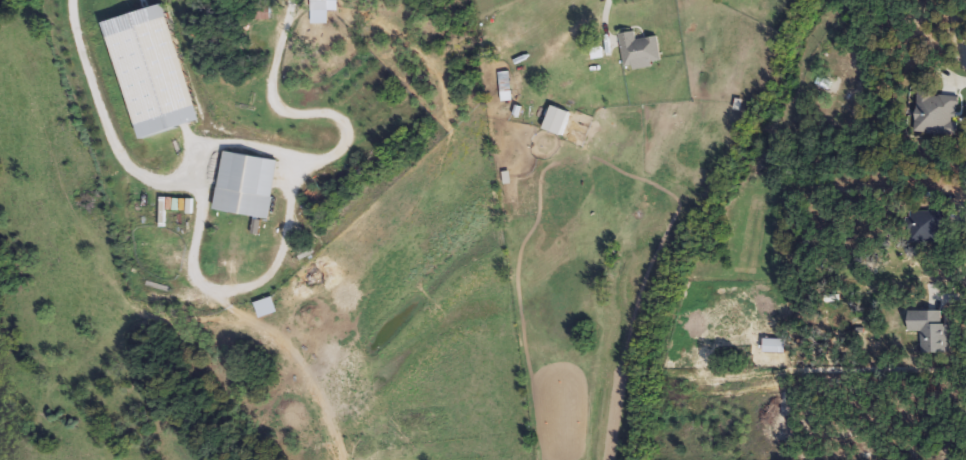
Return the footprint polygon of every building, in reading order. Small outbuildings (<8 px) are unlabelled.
[(313,12),(313,0),(331,0),(331,12),(313,12)] [(110,21),(168,5),(201,123),(143,139),(110,21)] [(658,37),(662,64),(625,70),(620,34),(636,32),(637,40),(658,37)] [(543,130),(552,106),(577,115),(568,139),(543,130)] [(271,219),(218,211),(226,152),(280,160),(271,219)] [(909,243),(910,211),(945,212),(944,243),(909,243)] [(923,333),(911,333),(911,312),(948,312),(948,354),(923,354),(923,333)]
